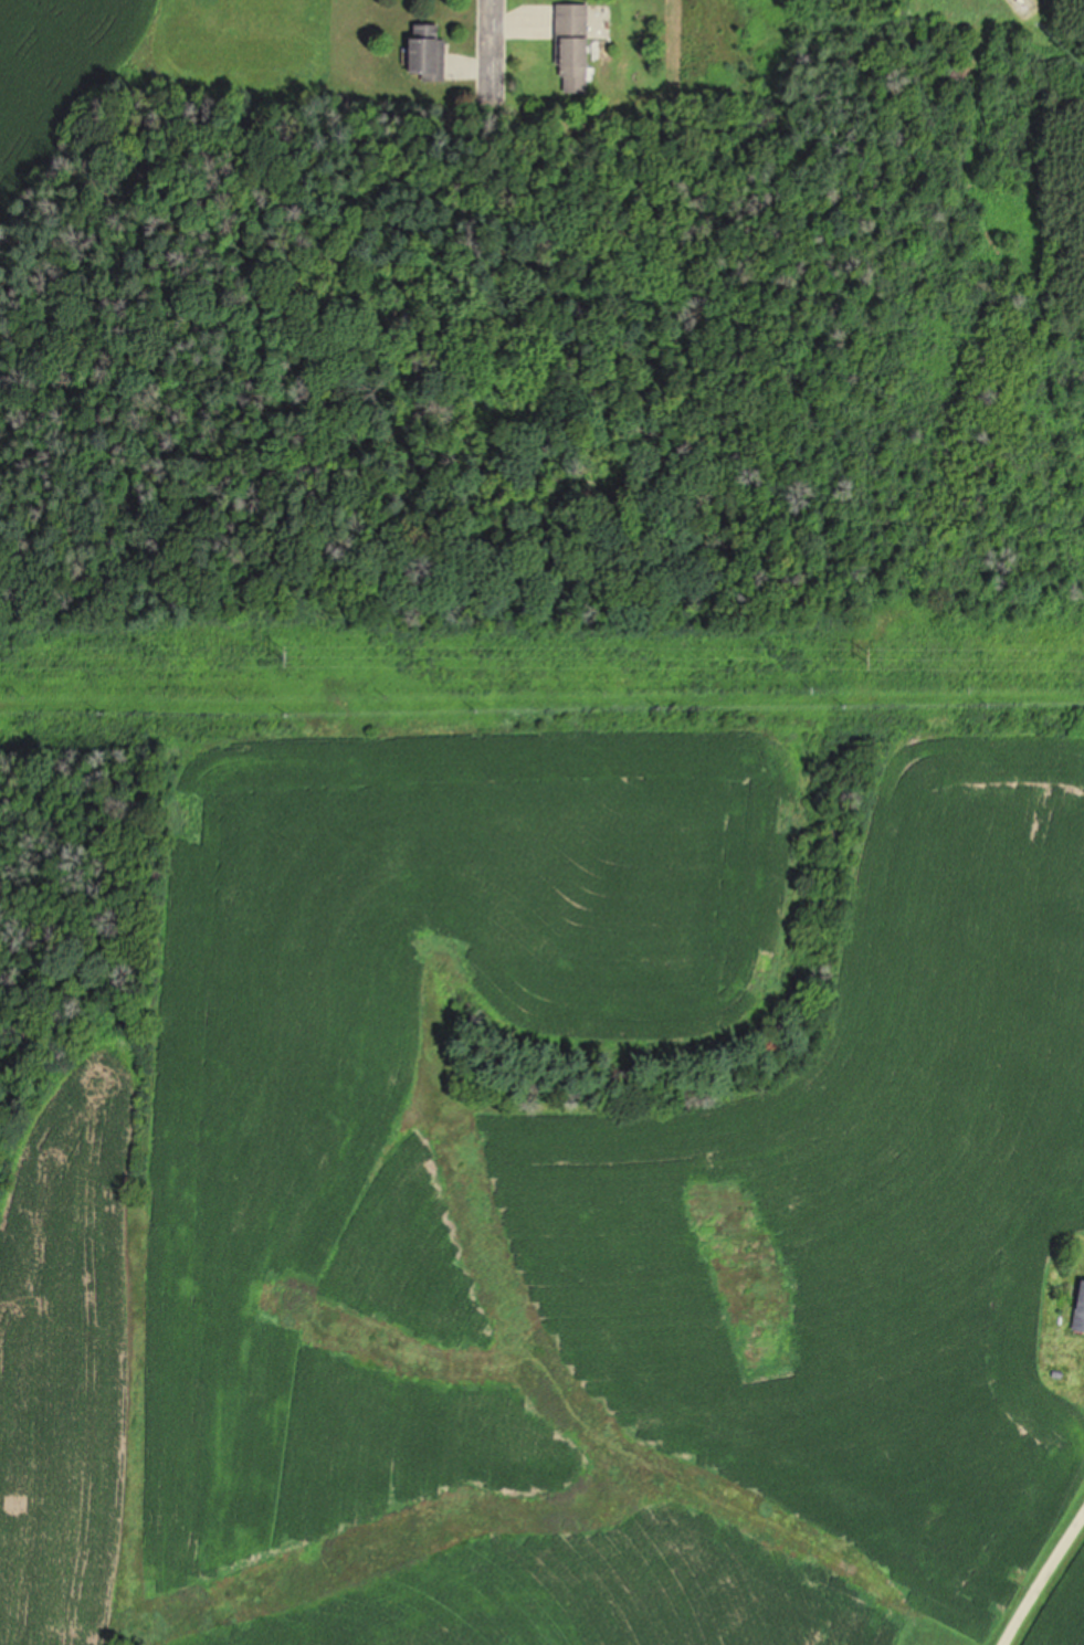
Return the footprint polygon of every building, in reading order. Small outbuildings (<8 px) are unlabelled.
[(559,4),(560,95),(590,95),(590,4),(559,4)] [(448,26),(417,26),(417,75),(448,75),(448,26)] [(1083,1332),(1083,1280),(1082,1280),(1075,1331),(1083,1332)]
